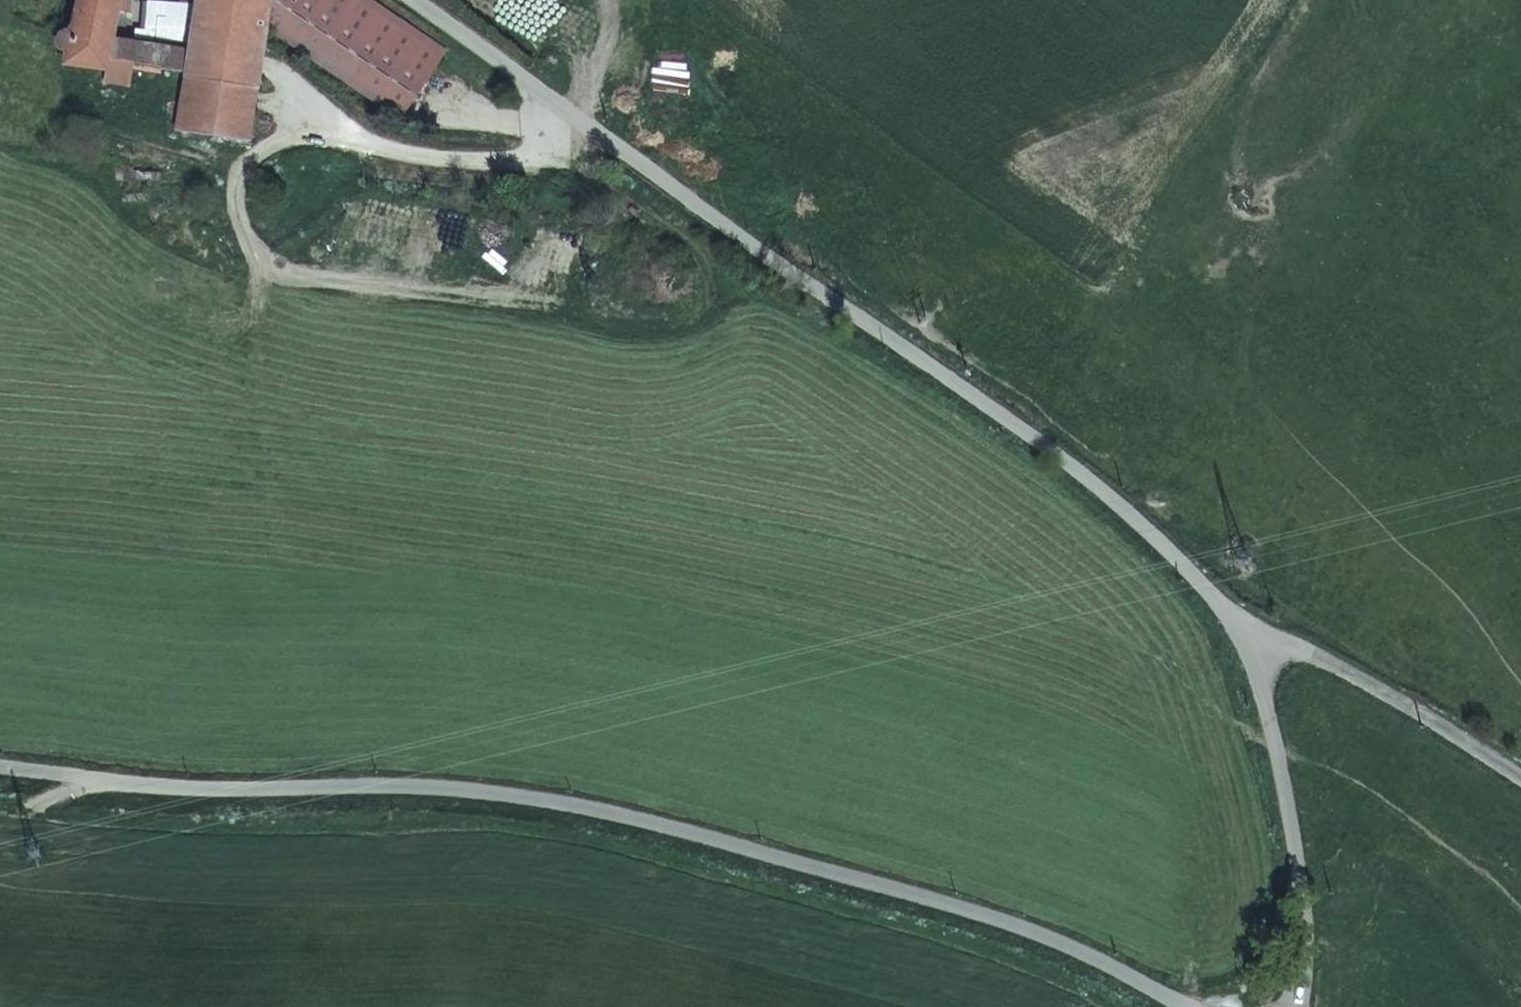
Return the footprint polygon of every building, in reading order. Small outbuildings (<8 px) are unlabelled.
[(56,42),(56,45),(59,50),(65,52),(70,53),(69,65),(108,71),(114,42),(119,12),(130,14),(132,2),(121,0),(79,0),(74,33),(68,33),(61,34),(57,38),(56,42)] [(163,71),(190,75),(182,130),(252,140),(268,29),(272,0),(200,0),(199,8),(152,1),(149,24),(196,30),(194,49),(167,45),(166,49),(163,71)] [(268,29),(401,121),(445,58),(360,0),(272,0),(268,29)] [(114,42),(108,71),(106,80),(133,84),(135,67),(163,71),(166,49),(114,42)] [(926,347),(936,354),(942,343),(932,337),(926,347)]
